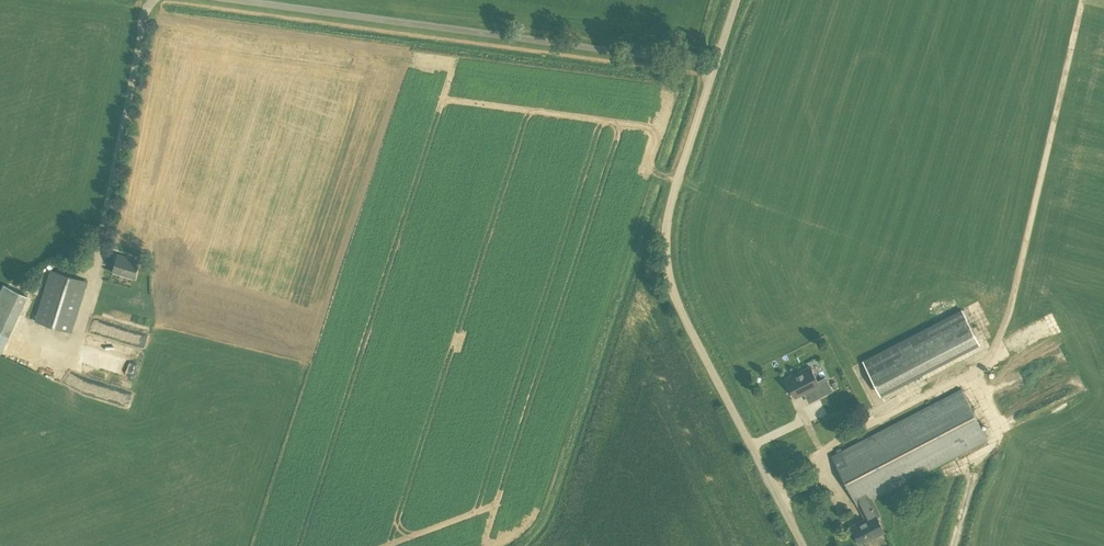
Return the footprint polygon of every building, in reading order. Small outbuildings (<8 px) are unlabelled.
[(133,277),(138,261),(117,254),(112,271),(133,277)] [(72,332),(88,281),(50,269),(34,320),(72,332)] [(918,306),(926,303),(922,289),(914,292),(918,306)] [(881,395),(980,343),(962,308),(862,360),(881,395)] [(143,343),(143,328),(126,328),(126,343),(143,343)] [(0,331),(0,354),(9,335),(0,331)] [(1048,373),(1069,361),(1059,344),(1038,356),(1048,373)] [(65,376),(66,358),(51,357),(51,376),(65,376)] [(817,380),(810,365),(794,374),(795,376),(786,380),(795,397),(814,387),(819,396),(832,390),(827,379),(825,376),(817,380)] [(1022,375),(1026,383),(1044,374),(1041,366),(1022,375)] [(860,544),(884,532),(876,517),(881,515),(872,499),(988,439),(961,388),(831,455),(864,519),(851,526),(860,544)] [(919,492),(926,488),(924,483),(916,487),(919,492)]
